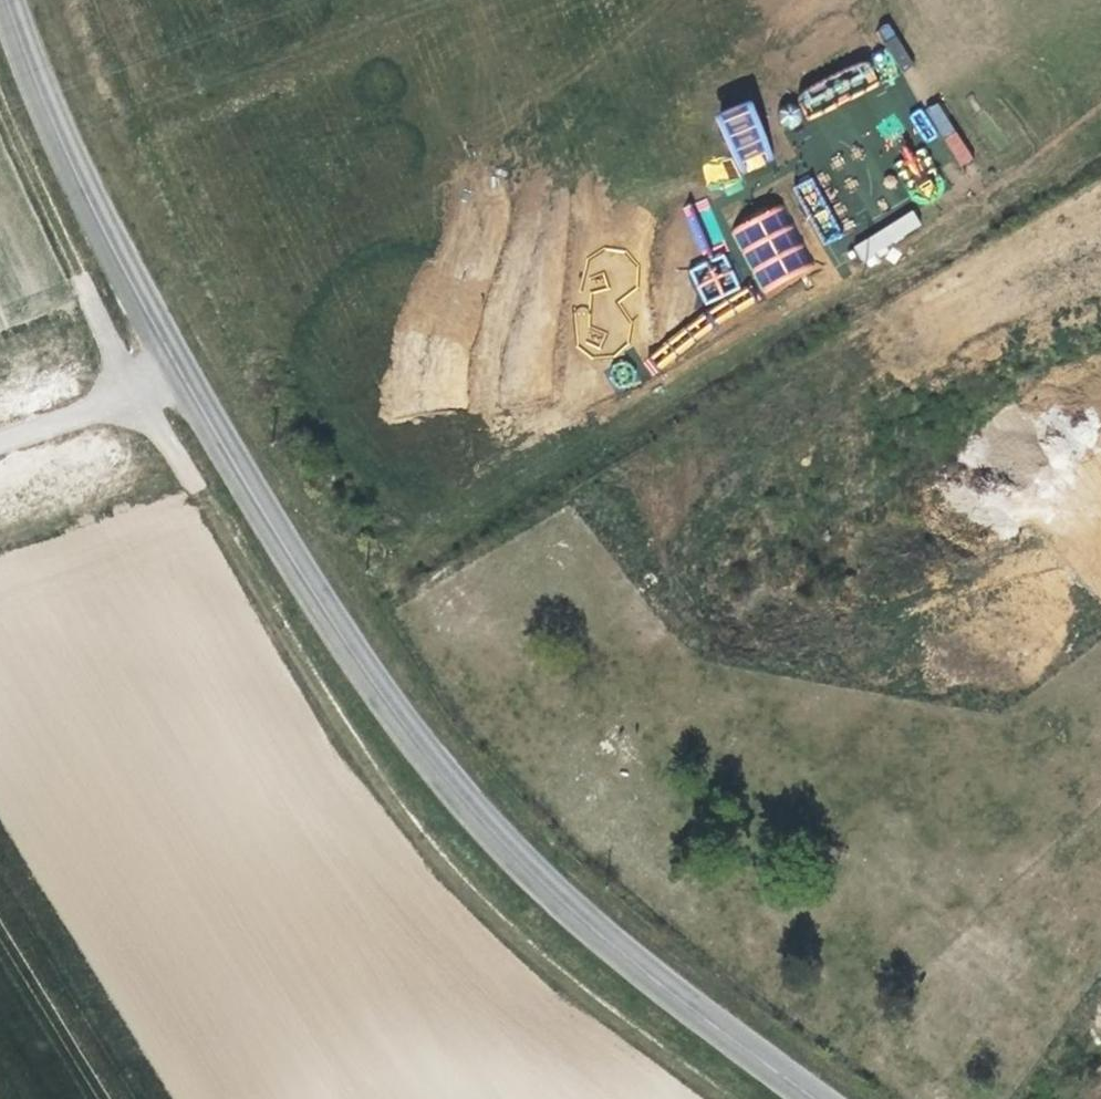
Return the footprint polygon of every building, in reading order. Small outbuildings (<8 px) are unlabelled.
[(891,21),(877,28),(899,72),(913,65),(891,21)] [(809,117),(879,83),(866,59),(797,93),(809,117)] [(926,144),(940,135),(960,166),(973,158),(936,99),(909,117),(926,144)] [(735,174),(773,163),(755,100),(717,111),(735,174)] [(737,181),(732,158),(702,164),(707,187),(737,181)] [(816,176),(799,183),(822,245),(839,238),(816,176)] [(700,255),(725,245),(708,198),(682,207),(700,255)] [(730,230),(762,292),(814,266),(782,203),(730,230)] [(912,209),(851,245),(861,263),(922,227),(912,209)] [(688,270),(704,305),(740,289),(724,254),(688,270)] [(602,342),(601,331),(589,332),(587,310),(575,311),(578,345),(602,342)] [(618,389),(637,381),(628,360),(609,367),(618,389)]
